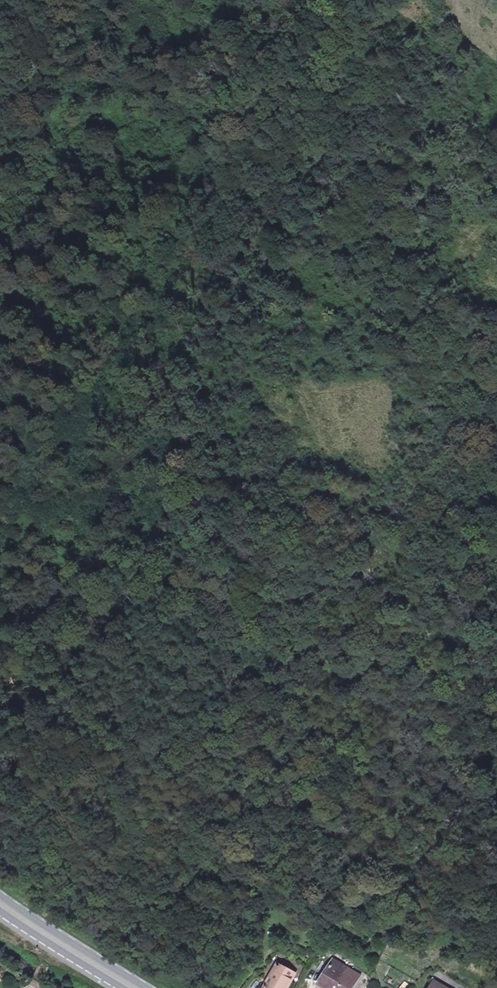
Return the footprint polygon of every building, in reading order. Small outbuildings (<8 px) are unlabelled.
[(323,962),(321,969),(347,983),(351,977),(323,962)] [(285,977),(268,969),(258,987),(280,987),(285,977)] [(321,969),(310,987),(311,987),(344,987),(347,983),(321,969)]
